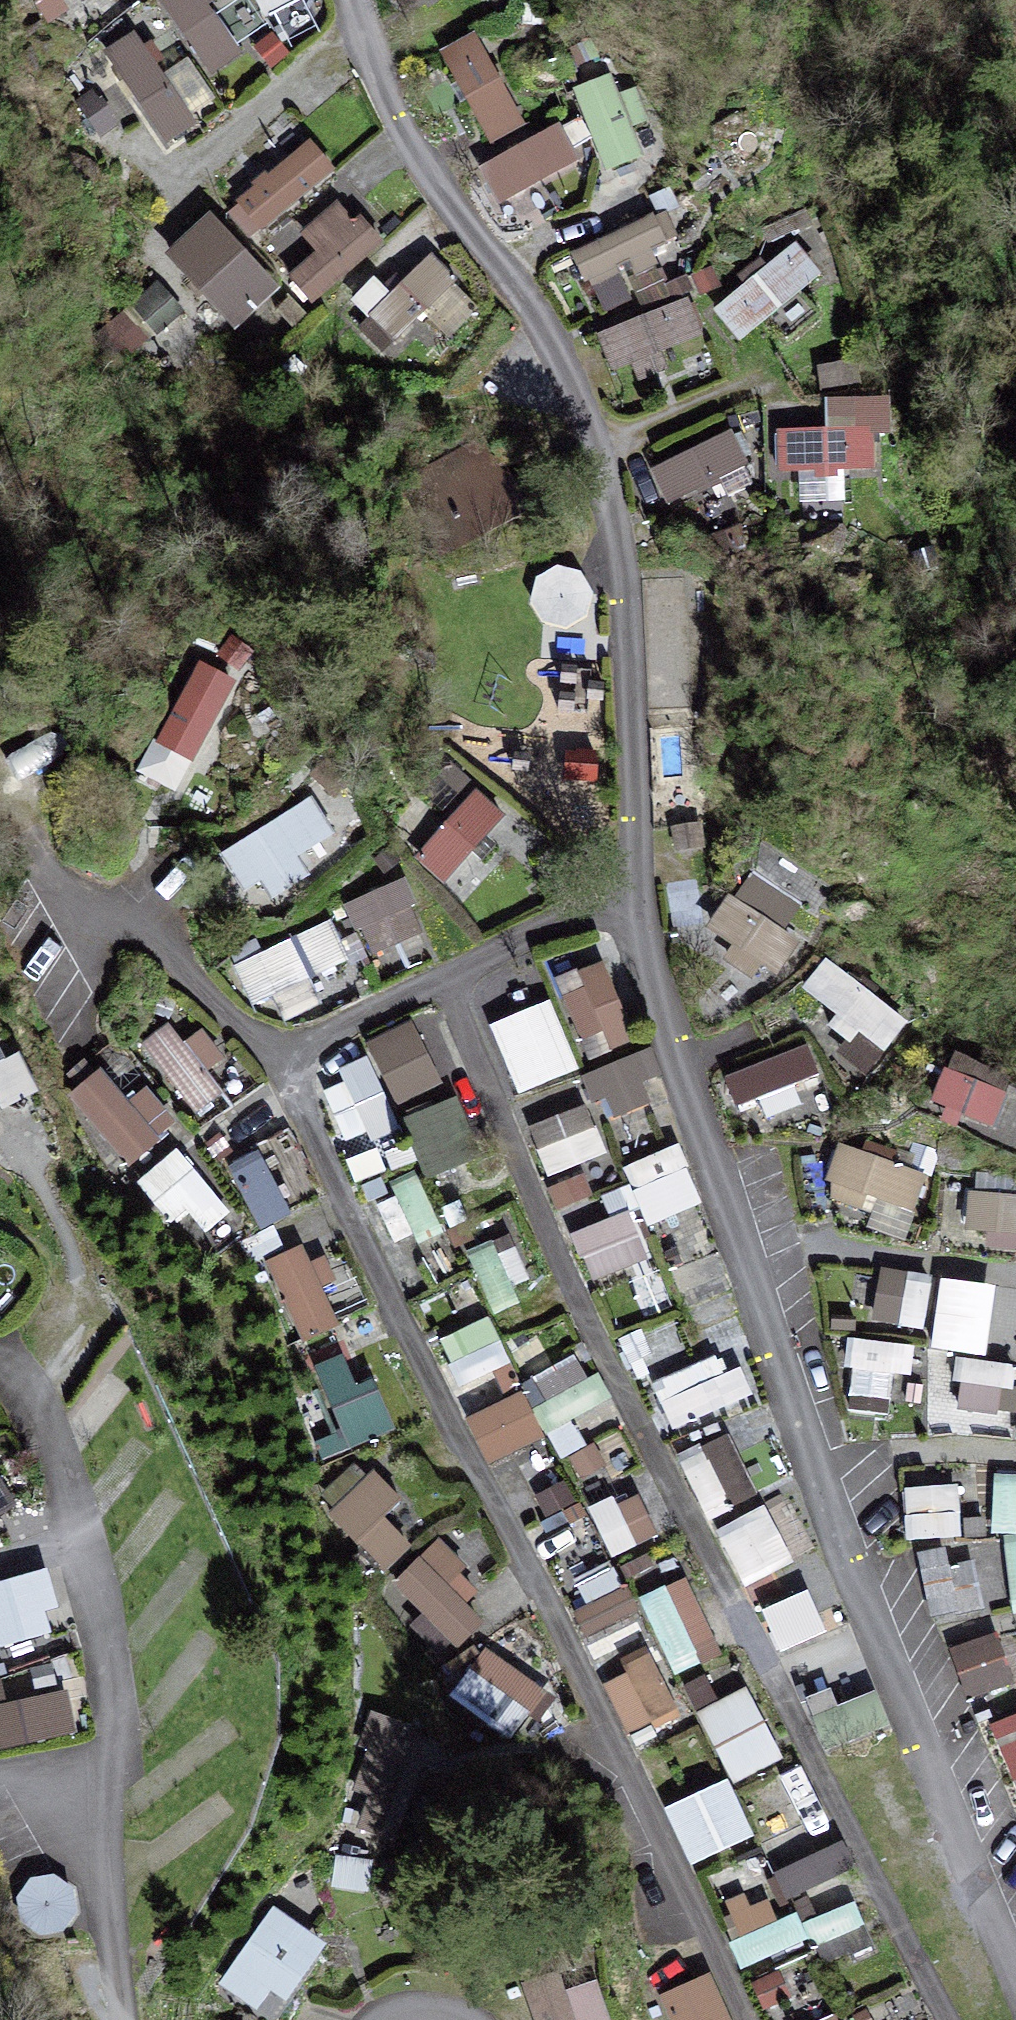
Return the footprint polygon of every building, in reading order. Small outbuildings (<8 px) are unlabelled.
[(235,61),(215,0),(175,0),(198,72),(235,61)] [(305,0),(258,0),(267,19),(305,0)] [(434,0),(398,0),(412,18),(434,0)] [(106,57),(167,143),(221,104),(187,56),(171,67),(144,29),(106,57)] [(475,30),(439,54),(497,143),(534,119),(475,30)] [(581,80),(601,167),(639,158),(619,71),(581,80)] [(505,206),(583,157),(559,117),(481,165),(505,206)] [(311,138),(231,203),(259,238),(339,173),(311,138)] [(342,199),(280,263),(323,304),(385,240),(342,199)] [(667,210),(574,250),(605,322),(674,292),(655,250),(680,239),(667,210)] [(210,211),(164,256),(237,329),(283,284),(210,211)] [(738,339),(826,276),(801,241),(712,303),(738,339)] [(364,312),(396,343),(460,277),(427,246),(364,312)] [(447,336),(481,311),(463,287),(429,313),(447,336)] [(692,297),(599,331),(614,375),(708,342),(692,297)] [(827,427),(776,429),(777,475),(879,471),(876,394),(826,396),(827,427)] [(669,504),(751,462),(733,428),(651,471),(669,504)] [(178,688),(141,774),(185,793),(222,707),(178,688)] [(446,883),(509,817),(479,789),(417,855),(446,883)] [(310,795),(221,849),(250,896),(339,842),(310,795)] [(762,986),(802,948),(782,926),(800,909),(761,868),(703,923),(762,986)] [(404,877),(345,904),(369,956),(428,929),(404,877)] [(236,964),(256,1004),(350,958),(330,918),(236,964)] [(801,991),(886,1056),(913,1021),(829,956),(801,991)] [(556,977),(591,1061),(634,1042),(599,959),(556,977)] [(490,1022),(519,1095),(580,1070),(551,998),(490,1022)] [(230,1058),(199,1019),(152,1055),(199,1115),(224,1096),(236,1111),(267,1088),(239,1052),(230,1058)] [(34,1093),(0,1020),(0,1108),(34,1093)] [(391,1103),(439,1089),(420,1022),(372,1036),(391,1103)] [(806,1041),(723,1074),(739,1115),(822,1082),(806,1041)] [(70,1096),(126,1166),(179,1124),(123,1054),(70,1096)] [(372,1062),(321,1085),(349,1148),(400,1125),(372,1062)] [(932,1110),(997,1129),(1009,1087),(944,1068),(932,1110)] [(428,1173),(483,1149),(460,1096),(405,1120),(428,1173)] [(593,1107),(533,1120),(544,1174),(605,1161),(593,1107)] [(279,1133),(226,1170),(267,1230),(321,1193),(279,1133)] [(139,1171),(199,1244),(235,1215),(175,1142),(139,1171)] [(681,1145),(627,1167),(650,1225),(705,1203),(681,1145)] [(836,1151),(827,1213),(915,1225),(924,1164),(836,1151)] [(969,1242),(1015,1244),(1015,1193),(971,1191),(969,1242)] [(592,1284),(652,1262),(632,1211),(573,1233),(592,1284)] [(345,1327),(308,1245),(267,1263),(304,1345),(345,1327)] [(530,1300),(513,1245),(476,1257),(493,1312),(530,1300)] [(880,1267),(875,1322),(929,1327),(935,1272),(880,1267)] [(1015,1351),(1015,1281),(936,1280),(935,1350),(1015,1351)] [(491,1319),(440,1342),(461,1387),(512,1364),(491,1319)] [(854,1337),(845,1408),(900,1415),(909,1344),(854,1337)] [(675,1432),(759,1393),(737,1345),(653,1384),(675,1432)] [(397,1433),(380,1381),(359,1388),(347,1352),(300,1368),(329,1455),(397,1433)] [(929,1429),(1011,1432),(1013,1363),(932,1360),(929,1429)] [(468,1414),(487,1465),(545,1443),(526,1392),(468,1414)] [(709,1520),(759,1495),(728,1431),(678,1456),(709,1520)] [(386,1513),(400,1502),(379,1473),(331,1509),(380,1574),(413,1550),(386,1513)] [(994,1527),(1015,1527),(1015,1474),(995,1474),(994,1527)] [(960,1536),(957,1483),(905,1487),(909,1539),(960,1536)] [(606,1552),(655,1543),(647,1495),(597,1503),(606,1552)] [(717,1529),(746,1588),(797,1562),(767,1503),(717,1529)] [(494,1620),(445,1542),(392,1575),(441,1653),(494,1620)] [(602,1550),(563,1574),(598,1633),(637,1609),(602,1550)] [(923,1560),(930,1614),(982,1608),(976,1554),(923,1560)] [(0,1579),(0,1649),(11,1647),(14,1660),(64,1647),(43,1568),(0,1579)] [(643,1595),(673,1674),(722,1656),(692,1576),(643,1595)] [(763,1609),(780,1651),(828,1631),(811,1590),(763,1609)] [(967,1696),(1015,1683),(1002,1633),(953,1646),(967,1696)] [(488,1645),(452,1698),(517,1740),(552,1688),(488,1645)] [(627,1738),(681,1718),(657,1654),(603,1674),(627,1738)] [(78,1738),(72,1692),(8,1700),(6,1682),(0,1682),(0,1747),(78,1738)] [(699,1711),(734,1783),(784,1758),(749,1687),(699,1711)] [(369,1713),(341,1852),(396,1863),(424,1724),(369,1713)] [(991,1726),(1015,1785),(1015,1715),(991,1726)] [(690,1866),(756,1840),(731,1778),(665,1804),(690,1866)] [(21,1887),(31,1935),(81,1925),(70,1876),(21,1887)] [(804,1916),(776,1920),(773,1893),(728,1899),(736,1963),(808,1954),(804,1916)] [(271,2019),(278,2019),(330,1942),(274,1905),(220,1986),(271,2019)] [(807,1916),(813,1956),(870,1947),(864,1907),(807,1916)] [(660,1995),(671,2019),(732,2019),(711,1972),(660,1995)] [(600,1977),(530,1997),(537,2019),(612,2019),(600,1977)]
